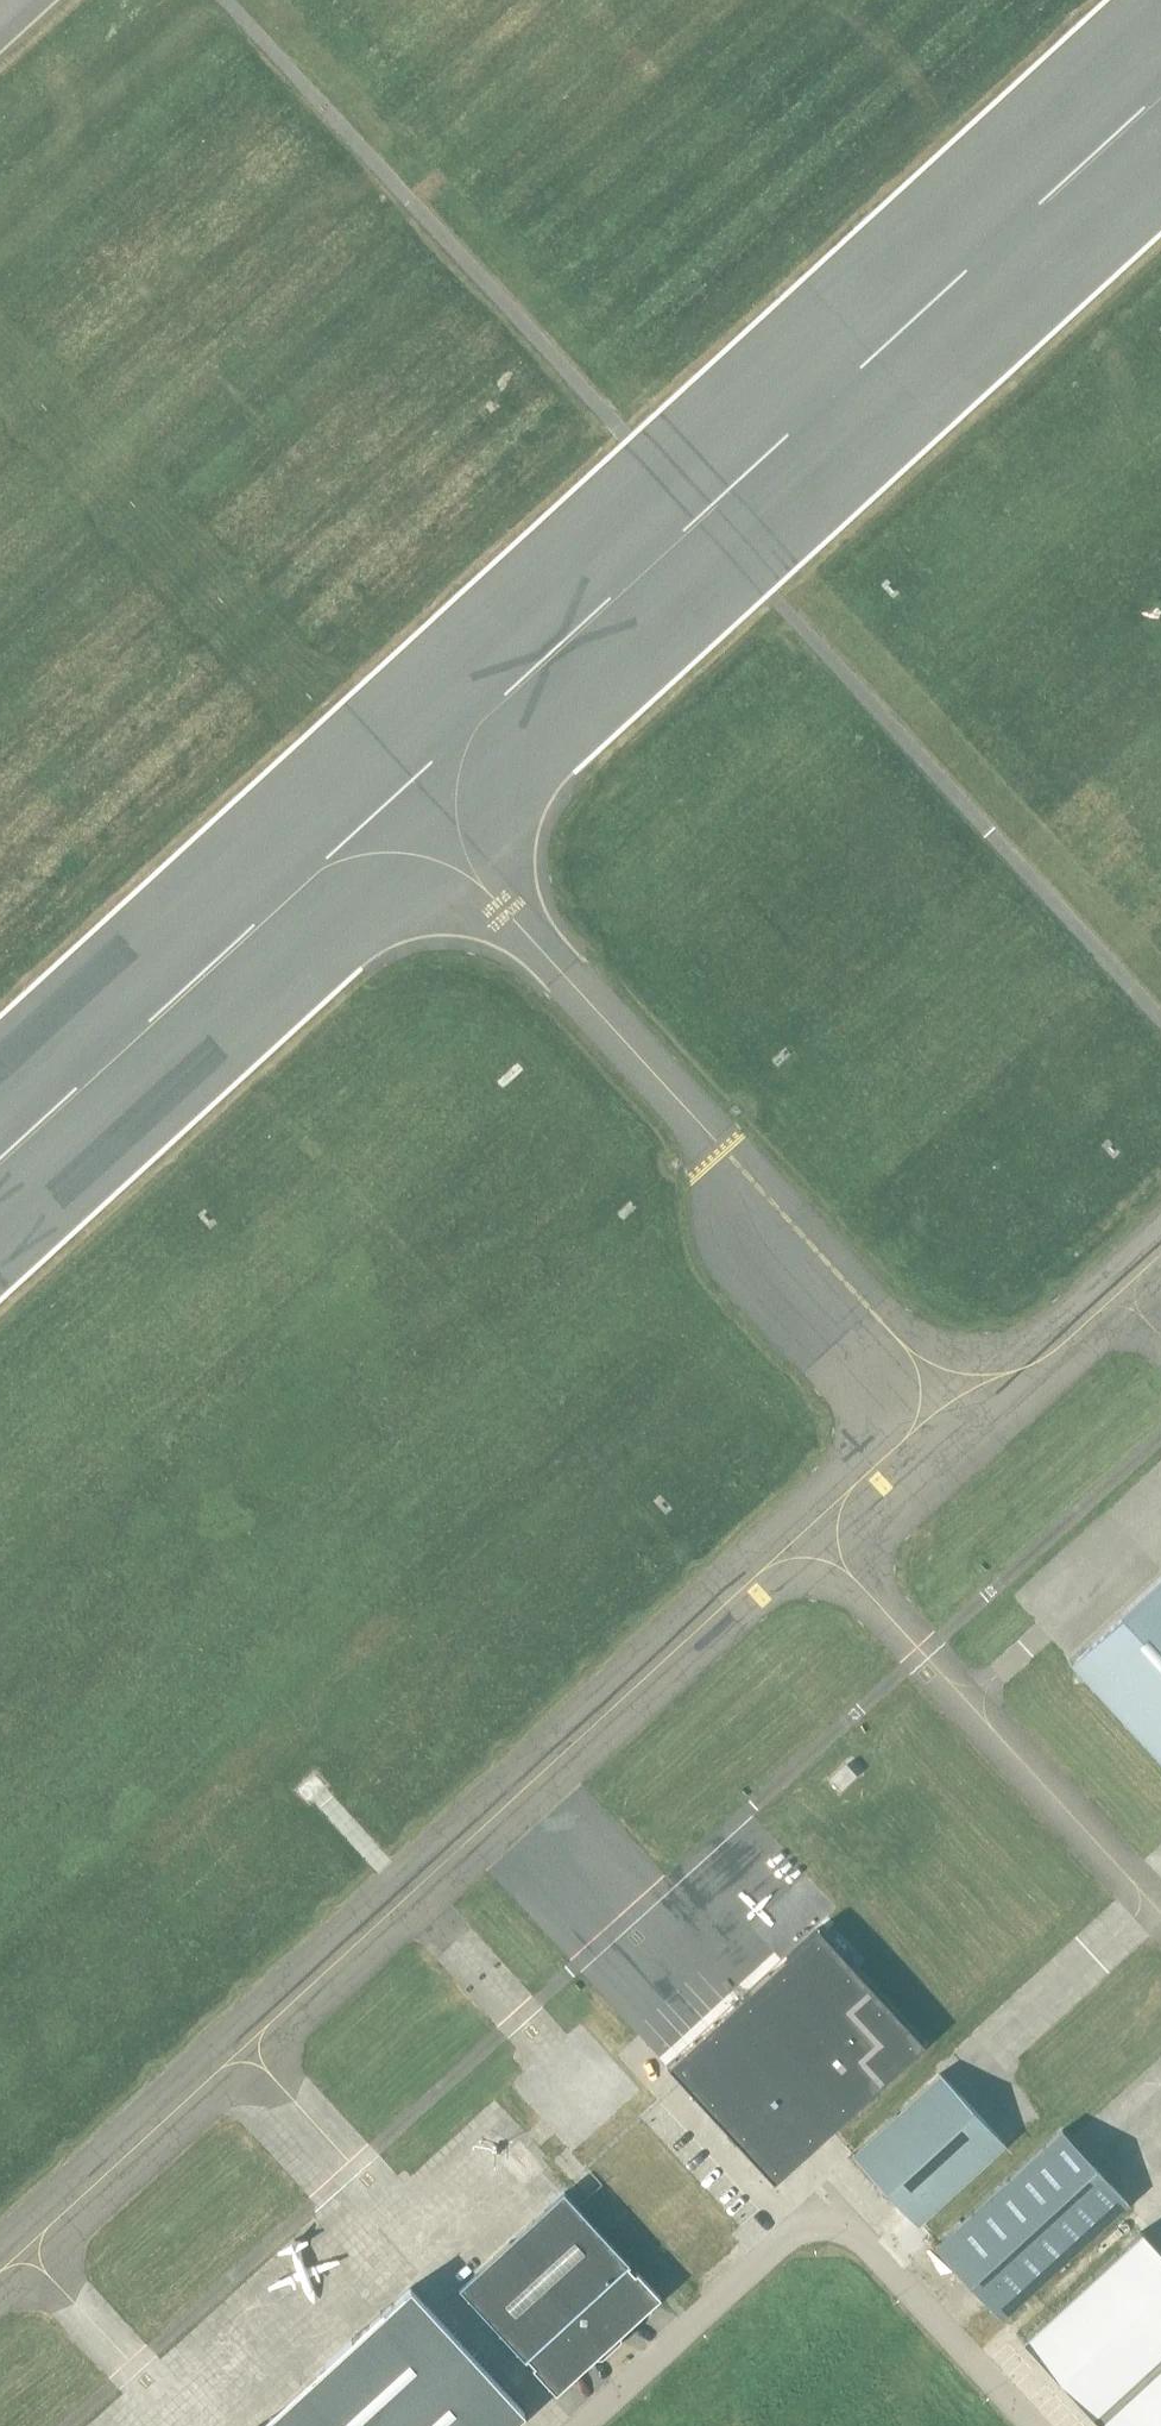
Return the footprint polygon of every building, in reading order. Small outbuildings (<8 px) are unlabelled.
[(1071,1664),(1160,1762),(1160,1582),(1071,1664)] [(817,1928),(667,2067),(668,2068),(677,2077),(760,2169),(774,2184),(820,2141),(925,2045),(817,1928)] [(941,2075),(853,2156),(889,2195),(898,2205),(918,2226),(1005,2145),(941,2075)] [(1062,2132),(936,2248),(976,2291),(991,2308),(1002,2320),(1129,2204),(1071,2141),(1062,2132)] [(533,2369),(556,2394),(660,2297),(636,2272),(634,2273),(628,2266),(630,2264),(564,2193),(460,2290),(526,2361),(528,2360),(535,2367),(533,2369)] [(1143,2234),(1024,2343),(1100,2425),(1160,2425),(1160,2254),(1143,2234)] [(525,2414),(411,2289),(262,2425),(512,2425),(525,2414)]
